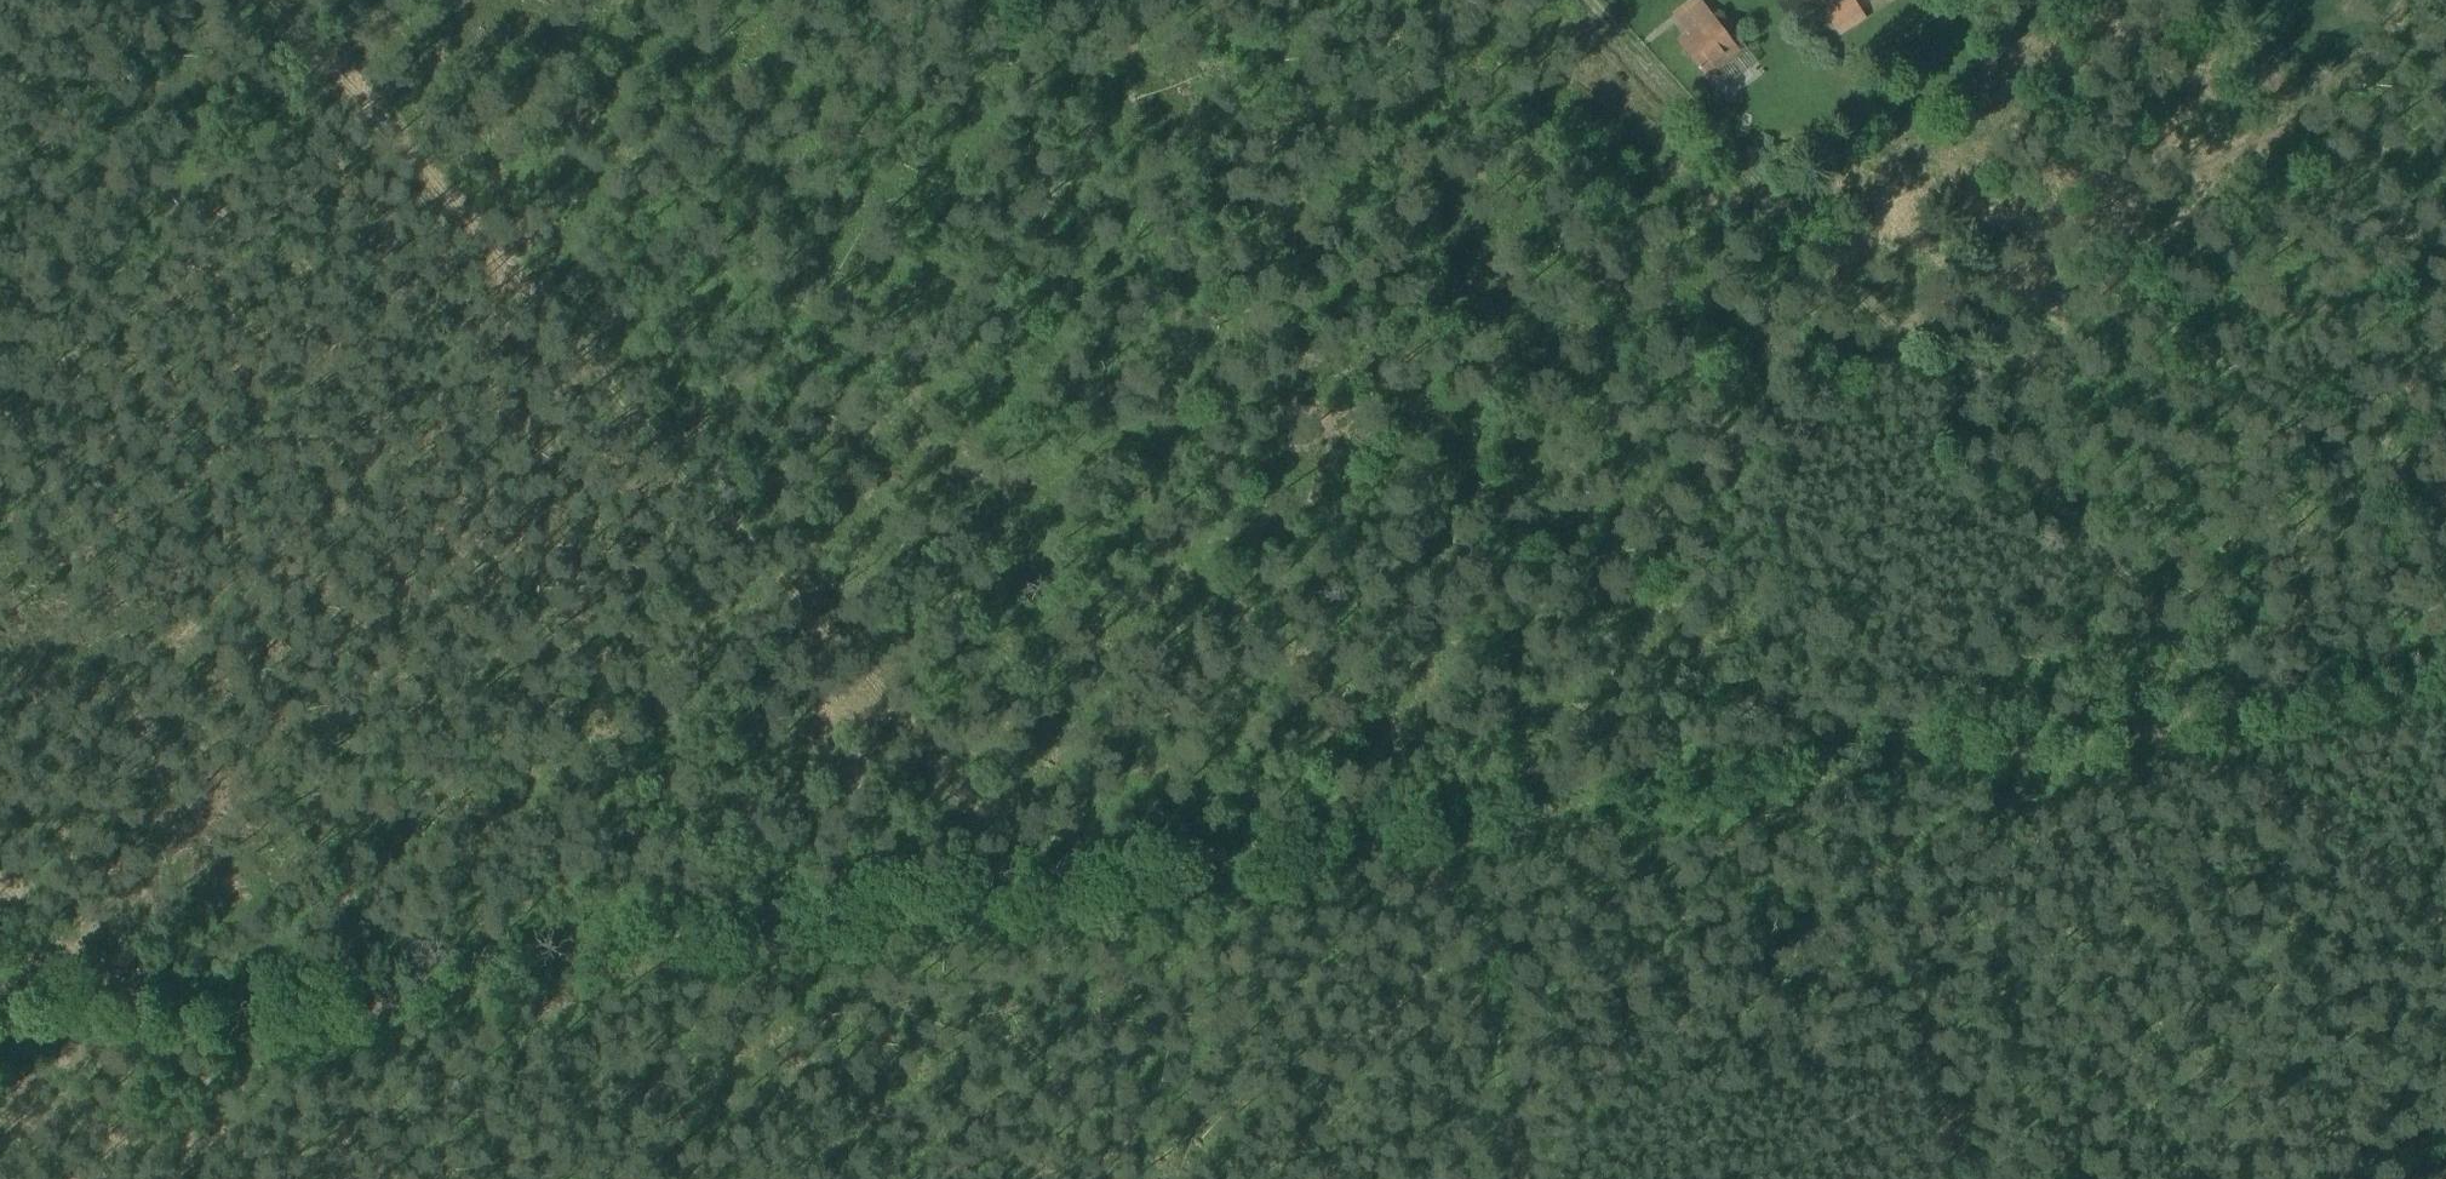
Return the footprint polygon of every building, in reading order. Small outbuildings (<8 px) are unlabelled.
[(1824,5),(1828,9),(1823,13),(1833,28),(1859,10),(1860,10),(1854,0),(1821,0),(1824,5)] [(1680,43),(1705,76),(1737,51),(1703,8),(1682,24),(1690,35),(1680,43)]
